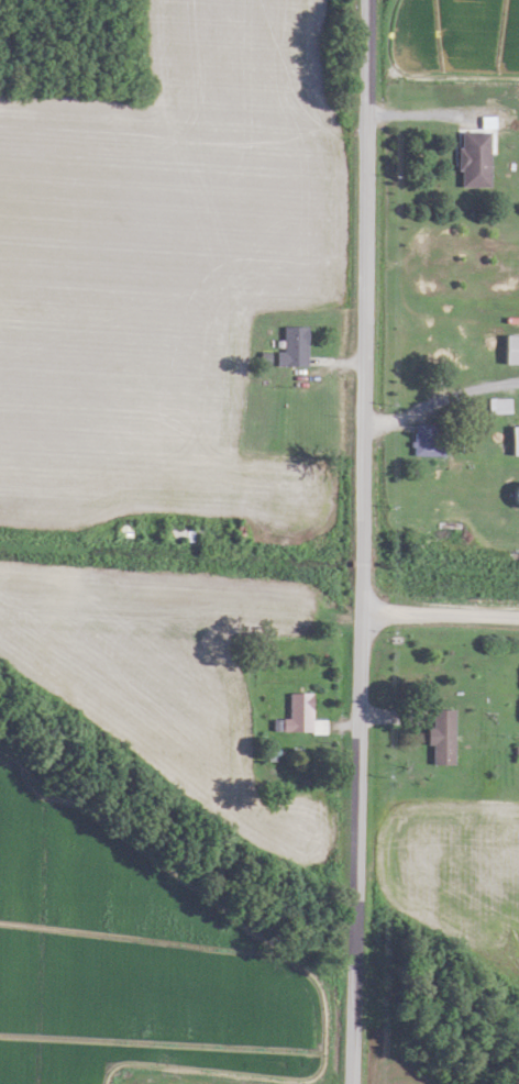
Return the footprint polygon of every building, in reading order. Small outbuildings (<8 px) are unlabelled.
[(484,131),(454,131),(454,187),(484,187),(484,131)] [(303,366),(303,326),(279,326),(279,340),(272,340),(272,366),(303,366)] [(518,364),(518,335),(499,335),(499,364),(518,364)] [(410,456),(440,456),(440,446),(431,446),(431,424),(410,424),(410,456)] [(506,426),(506,455),(518,455),(518,426),(506,426)] [(277,719),(277,732),(307,732),(307,693),(285,693),(285,719),(277,719)] [(428,744),(428,764),(450,764),(450,709),(427,709),(427,728),(422,728),(422,744),(428,744)]
